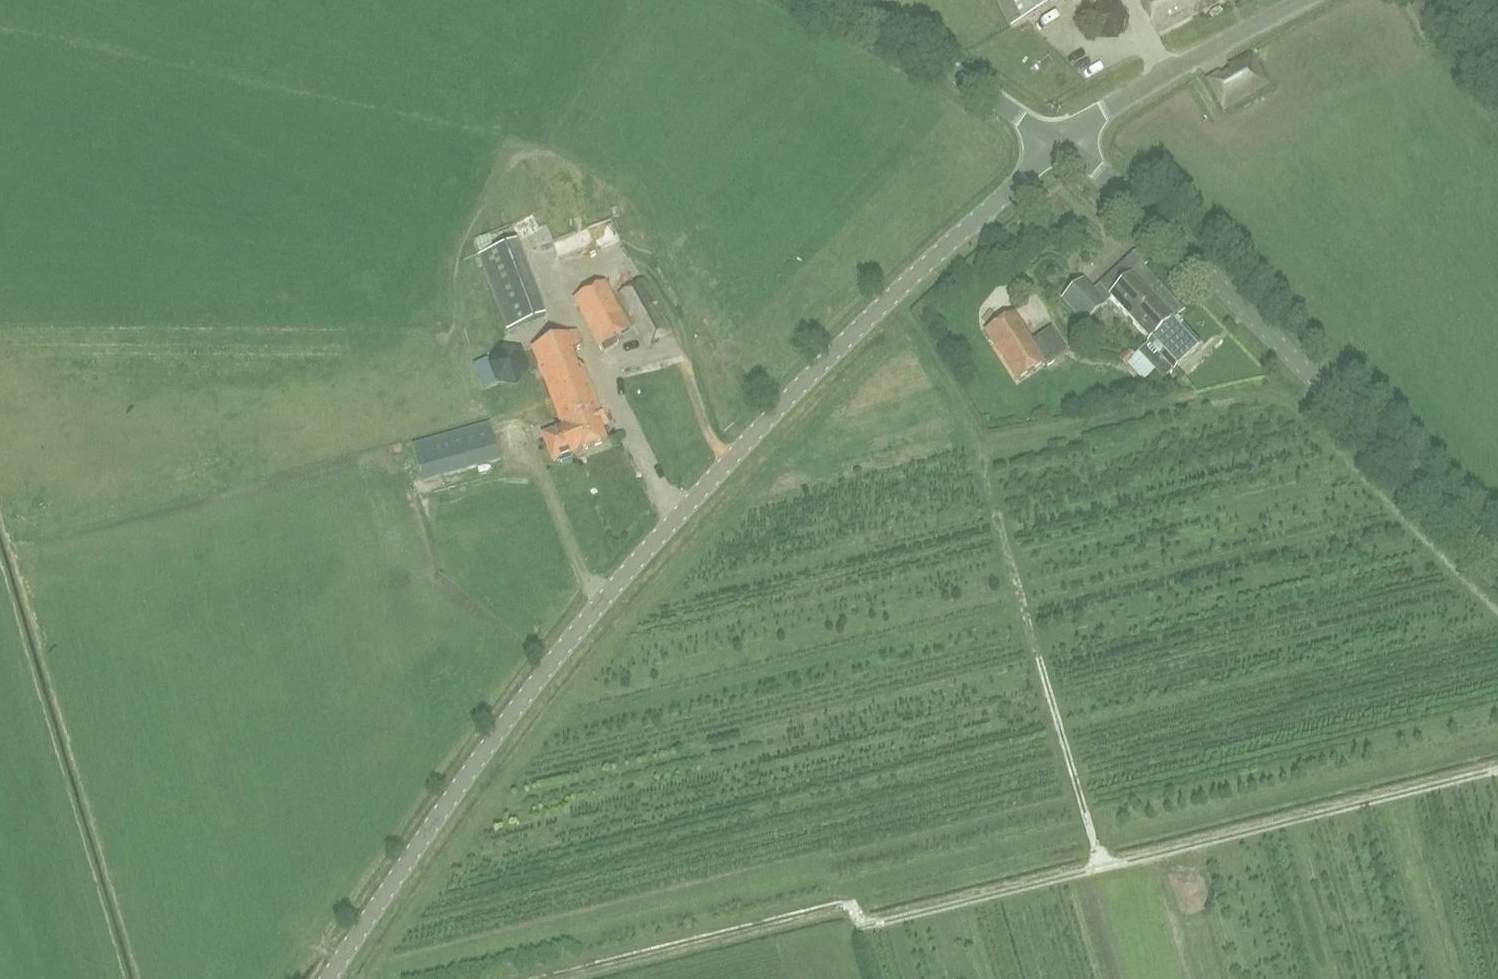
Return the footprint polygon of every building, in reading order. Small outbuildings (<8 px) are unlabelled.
[(1069,0),(998,0),(1013,29),(1069,0)] [(1159,35),(1223,0),(1140,0),(1159,35)] [(1129,22),(1119,6),(1100,5),(1090,22),(1101,38),(1117,38),(1129,22)] [(1047,28),(1070,19),(1066,9),(1043,18),(1047,28)] [(1219,74),(1208,81),(1224,109),(1266,86),(1250,57),(1230,68),(1233,72),(1221,79),(1219,74)] [(521,239),(547,235),(545,219),(519,222),(521,239)] [(611,247),(624,244),(617,219),(604,223),(611,247)] [(596,228),(562,237),(567,256),(601,246),(596,228)] [(480,255),(508,330),(545,316),(517,241),(480,255)] [(1147,266),(1136,253),(1099,287),(1094,292),(1083,281),(1063,300),(1087,326),(1107,307),(1105,305),(1110,300),(1150,343),(1174,321),(1184,313),(1144,269),(1147,266)] [(672,334),(643,281),(619,294),(648,347),(672,334)] [(605,283),(574,300),(599,346),(630,330),(605,283)] [(1016,382),(1045,363),(1030,342),(1032,341),(1013,312),(984,331),(1016,382)] [(1199,348),(1174,321),(1150,343),(1138,354),(1163,381),(1199,348)] [(528,344),(538,341),(534,327),(523,331),(528,344)] [(577,331),(533,347),(562,425),(566,424),(567,427),(543,437),(553,462),(558,461),(562,463),(572,459),(573,454),(577,453),(578,454),(607,442),(596,412),(600,411),(583,367),(577,366),(572,354),(582,345),(577,331)] [(494,358),(476,365),(485,389),(502,383),(517,385),(528,368),(520,351),(501,349),(494,358)] [(1119,360),(1127,368),(1137,359),(1128,351),(1119,360)] [(489,424),(412,446),(422,482),(499,460),(489,424)]
